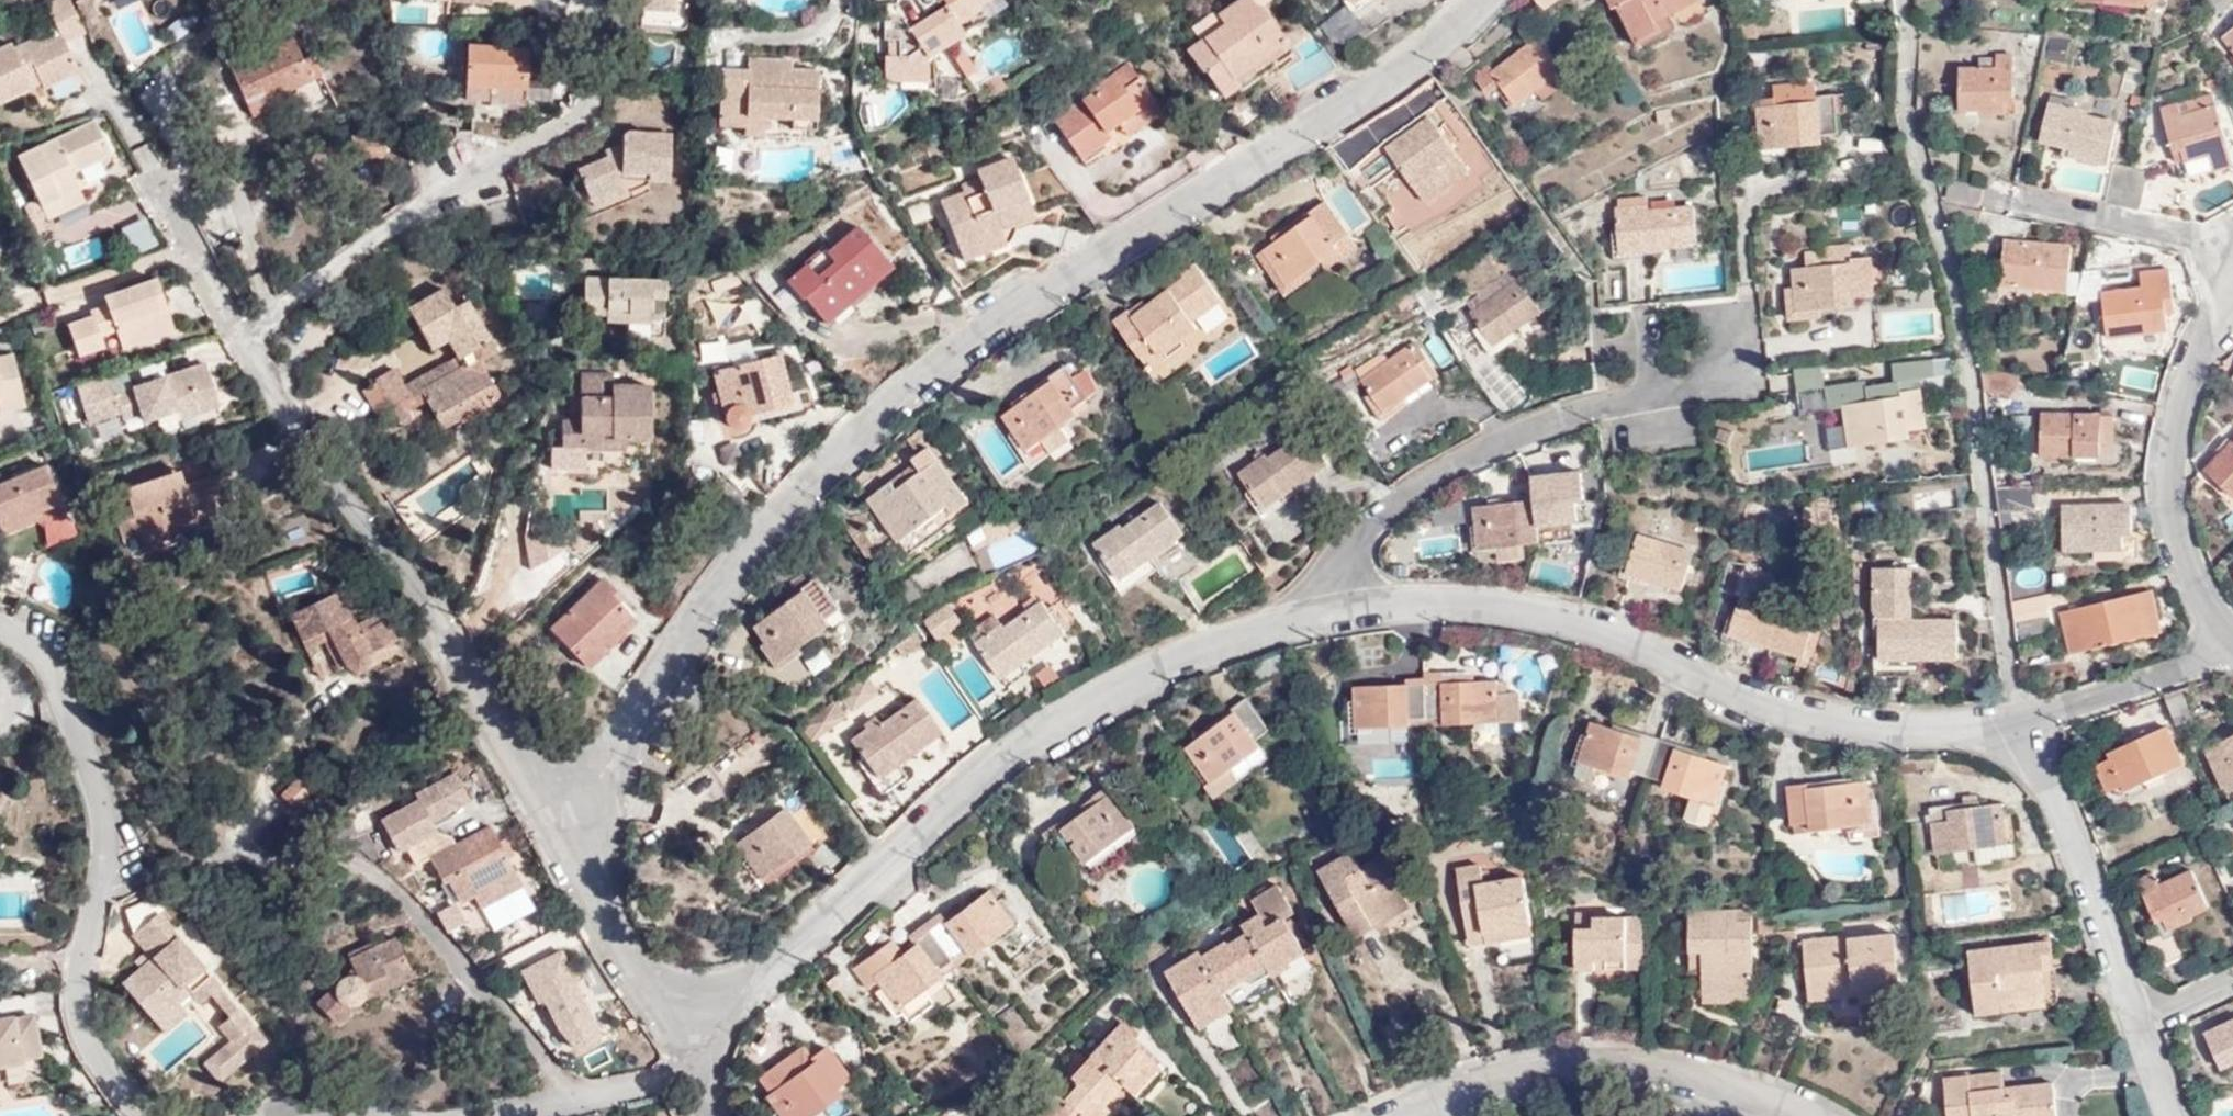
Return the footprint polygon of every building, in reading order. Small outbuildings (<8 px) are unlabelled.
[(72,0),(61,0),(49,6),(66,41),(49,49),(45,41),(19,53),(16,47),(0,55),(0,107),(34,93),(29,83),(39,79),(44,89),(46,93),(82,78),(70,48),(93,38),(78,14),(72,0)] [(641,3),(638,3),(636,28),(672,30),(674,0),(642,0),(641,3)] [(944,5),(909,28),(903,20),(885,20),(883,38),(889,39),(899,39),(898,56),(888,56),(883,56),(882,83),(927,82),(929,57),(963,33),(963,30),(985,15),(979,7),(990,0),(941,0),(944,5)] [(995,0),(990,0),(979,7),(985,15),(999,6),(995,0)] [(1264,50),(1275,65),(1292,54),(1259,7),(1269,0),(1234,0),(1216,13),(1214,11),(1192,27),(1200,39),(1185,48),(1200,69),(1203,68),(1220,93),(1236,83),(1230,75),(1264,50)] [(1543,10),(1554,0),(1535,0),(1543,10)] [(1638,32),(1694,0),(1620,0),(1638,32)] [(2219,15),(2232,3),(2232,2),(2231,0),(2206,0),(2219,15)] [(1324,15),(1329,34),(1356,27),(1351,8),(1324,15)] [(1757,40),(1752,16),(1739,18),(1744,40),(1757,40)] [(266,45),(227,63),(250,111),(265,105),(262,97),(319,70),(310,50),(300,55),(289,34),(266,45)] [(223,55),(227,63),(266,45),(262,36),(223,55)] [(486,83),(485,91),(485,98),(516,102),(518,84),(546,85),(550,38),(524,36),(524,45),(462,40),(461,81),(486,83)] [(1561,64),(1539,36),(1494,70),(1487,59),(1473,70),(1494,98),(1508,88),(1516,98),(1561,64)] [(899,39),(889,39),(888,56),(898,56),(899,39)] [(1240,89),(1275,65),(1264,50),(1230,75),(1236,83),(1240,89)] [(2019,55),(1998,55),(1999,59),(1983,58),(1983,67),(1964,68),(1964,105),(1980,104),(1981,111),(2018,111),(2019,55)] [(744,75),(716,75),(714,126),(741,127),(741,134),(801,137),(802,128),(812,129),(814,68),(788,67),(774,67),(773,57),(746,56),(744,69),(744,75)] [(774,67),(788,67),(788,58),(773,57),(774,67)] [(1140,116),(1156,104),(1127,63),(1092,87),(1093,90),(1052,119),(1079,158),(1110,137),(1105,129),(1116,121),(1134,109),(1140,116)] [(1813,91),(1819,90),(1817,78),(1773,81),(1773,93),(1773,101),(1813,97),(1813,91)] [(29,83),(34,93),(44,89),(39,79),(29,83)] [(460,90),(485,91),(486,83),(461,81),(460,90)] [(1844,88),(1819,90),(1813,91),(1813,97),(1773,101),(1773,93),(1751,95),(1752,103),(1755,103),(1759,143),(1821,138),(1820,129),(1838,127),(1837,109),(1845,108),(1844,88)] [(2163,107),(2174,151),(2183,148),(2187,159),(2179,163),(2183,178),(2232,164),(2232,149),(2216,92),(2163,107)] [(1653,109),(1668,106),(1667,100),(1653,101),(1653,109)] [(2070,155),(2111,163),(2119,121),(2090,115),(2090,110),(2051,101),(2045,139),(2072,145),(2070,155)] [(1161,112),(1156,104),(1140,116),(1134,109),(1116,121),(1126,135),(1161,112)] [(1668,114),(1668,106),(1653,109),(1655,115),(1668,114)] [(1427,116),(1396,138),(1412,160),(1403,167),(1422,193),(1448,176),(1453,185),(1469,174),(1427,116)] [(22,160),(42,201),(74,208),(88,202),(75,175),(113,157),(98,125),(22,160)] [(672,130),(625,127),(621,130),(621,137),(609,143),(611,149),(574,164),(578,174),(569,177),(583,213),(645,188),(647,177),(667,177),(672,130)] [(1412,160),(1396,138),(1387,145),(1403,167),(1412,160)] [(384,161),(381,139),(349,141),(351,164),(384,161)] [(1004,214),(1013,220),(1025,215),(1003,157),(969,171),(971,180),(976,191),(959,199),(956,193),(934,202),(956,258),(1001,242),(990,235),(1004,214)] [(1946,194),(1977,201),(1982,181),(1950,174),(1946,194)] [(1429,203),(1453,185),(1448,176),(1422,193),(1429,203)] [(976,191),(971,180),(954,186),(956,193),(959,199),(976,191)] [(1618,206),(1621,248),(1696,243),(1692,203),(1650,206),(1648,191),(1621,193),(1622,206),(1618,206)] [(1983,209),(1941,200),(1948,222),(1978,227),(1983,209)] [(74,208),(42,201),(51,219),(74,208)] [(1338,259),(1354,247),(1326,203),(1308,215),(1311,220),(1266,252),(1277,267),(1290,284),(1333,255),(1338,259)] [(1001,242),(1013,220),(1004,214),(990,235),(1001,242)] [(121,226),(134,253),(158,242),(145,215),(121,226)] [(850,283),(856,291),(887,267),(854,225),(825,249),(820,244),(779,276),(795,298),(799,294),(812,311),(850,283)] [(2000,287),(2056,291),(2058,278),(2068,279),(2071,246),(2004,241),(2000,287)] [(1807,268),(1849,263),(1849,259),(1852,259),(1850,244),(1824,247),(1824,250),(1805,252),(1807,268)] [(1357,250),(1354,247),(1338,259),(1333,255),(1290,284),(1277,267),(1269,272),(1286,299),(1357,250)] [(1807,268),(1792,270),(1794,288),(1797,309),(1821,306),(1854,303),(1854,297),(1874,295),(1870,257),(1852,259),(1849,259),(1849,263),(1807,268)] [(1158,353),(1185,335),(1197,326),(1193,319),(1222,300),(1197,263),(1167,283),(1170,289),(1135,313),(1130,307),(1114,318),(1137,352),(1151,343),(1158,353)] [(2101,267),(2085,269),(2079,300),(2091,299),(2091,288),(2097,288),(2101,267)] [(2108,336),(2169,327),(2167,312),(2176,310),(2170,269),(2143,271),(2144,284),(2102,289),(2108,336)] [(649,293),(664,293),(664,277),(582,274),(581,309),(605,310),(604,315),(624,316),(649,316),(649,293)] [(1542,312),(1520,278),(1472,311),(1494,344),(1542,312)] [(2058,278),(2056,291),(2067,292),(2068,279),(2058,278)] [(167,296),(162,279),(118,293),(120,302),(107,306),(91,312),(93,316),(71,324),(81,351),(122,338),(162,326),(154,300),(167,296)] [(819,320),(856,291),(850,283),(812,311),(819,320)] [(447,336),(456,353),(461,362),(418,386),(439,425),(496,394),(476,356),(471,347),(488,338),(464,295),(454,300),(444,284),(406,305),(428,346),(447,336)] [(1790,322),(1822,317),(1821,306),(1797,309),(1794,288),(1787,289),(1790,322)] [(120,302),(118,293),(105,297),(107,306),(120,302)] [(662,332),(664,293),(649,293),(649,316),(624,316),(623,331),(662,332)] [(177,333),(167,296),(154,300),(162,326),(122,338),(126,349),(177,333)] [(1191,344),(1185,335),(1158,353),(1151,343),(1137,352),(1152,372),(1191,344)] [(493,348),(488,338),(471,347),(476,356),(493,348)] [(1432,378),(1409,347),(1360,380),(1383,413),(1432,378)] [(456,353),(403,381),(408,391),(418,386),(461,362),(456,353)] [(789,403),(779,356),(712,372),(725,425),(732,431),(741,430),(748,425),(749,419),(748,413),(789,403)] [(1,411),(26,406),(13,358),(0,361),(0,406),(1,411)] [(1919,377),(1931,376),(1929,358),(1893,362),(1894,381),(1867,385),(1859,387),(1858,380),(1825,386),(1829,408),(1845,406),(1851,445),(1910,436),(1909,428),(1927,425),(1919,377)] [(1931,376),(1937,375),(1935,358),(1929,358),(1931,376)] [(158,419),(218,399),(207,363),(115,390),(109,375),(78,384),(85,406),(101,401),(106,415),(124,410),(127,418),(143,413),(147,423),(158,419)] [(1825,386),(1821,363),(1794,365),(1797,390),(1825,386)] [(408,391),(403,381),(394,364),(376,373),(391,402),(409,392),(408,391)] [(1006,413),(1030,445),(1065,420),(1075,413),(1072,409),(1088,397),(1065,364),(1048,376),(1052,380),(1006,413)] [(2025,376),(1983,367),(1986,395),(2009,400),(2013,385),(2022,386),(2025,376)] [(615,382),(614,370),(581,370),(580,417),(562,417),(562,444),(551,444),(551,465),(633,465),(633,454),(650,454),(650,382),(615,382)] [(62,422),(79,416),(71,391),(54,397),(62,422)] [(221,408),(218,399),(158,419),(161,427),(221,408)] [(101,401),(85,406),(90,421),(106,415),(101,401)] [(2043,456),(2104,455),(2104,443),(2115,443),(2114,414),(2044,414),(2043,456)] [(1065,420),(1030,445),(1025,449),(1033,461),(1073,433),(1065,420)] [(1826,444),(1843,442),(1841,422),(1824,424),(1826,444)] [(1325,466),(1302,434),(1267,459),(1263,454),(1239,471),(1263,508),(1325,466)] [(2232,442),(2228,439),(2200,468),(2227,496),(2232,490),(2232,441),(2232,442)] [(895,489),(892,483),(869,498),(907,554),(955,521),(952,516),(967,506),(928,449),(913,460),(916,466),(921,472),(895,489)] [(0,483),(0,510),(34,497),(43,516),(63,508),(46,466),(0,483)] [(916,466),(892,483),(895,489),(921,472),(916,466)] [(195,513),(199,522),(225,515),(214,475),(186,483),(181,470),(119,492),(116,495),(115,499),(117,507),(113,508),(123,537),(139,531),(195,513)] [(2033,485),(1996,485),(1999,510),(2033,510),(2033,485)] [(1479,546),(1533,542),(1534,536),(1556,534),(1552,494),(1530,495),(1530,501),(1476,504),(1479,546)] [(0,510),(0,524),(3,531),(43,516),(34,497),(0,510)] [(1118,579),(1183,534),(1158,500),(1124,524),(1121,522),(1090,543),(1118,579)] [(1030,519),(1019,504),(1004,513),(1015,530),(1030,519)] [(2131,540),(2132,507),(2061,507),(2061,548),(2093,549),(2094,561),(2136,560),(2137,540),(2131,540)] [(199,525),(199,522),(195,513),(139,531),(144,542),(199,525)] [(866,514),(840,519),(871,562),(880,556),(862,529),(871,522),(866,514)] [(1627,573),(1682,590),(1694,553),(1639,536),(1627,573)] [(332,545),(322,552),(334,567),(343,561),(332,545)] [(1532,578),(1562,585),(1566,566),(1537,560),(1532,578)] [(1907,655),(1925,656),(1959,657),(1960,620),(1915,619),(1915,565),(1879,566),(1878,655),(1884,655),(1884,661),(1907,662),(1907,655)] [(587,664),(606,646),(601,642),(631,612),(612,592),(616,586),(601,571),(548,622),(587,664)] [(843,610),(817,573),(802,583),(805,588),(756,624),(781,660),(831,624),(828,620),(843,610)] [(1732,629),(1800,651),(1805,652),(1808,643),(1819,612),(1823,613),(1828,614),(1835,609),(1836,603),(1834,596),(1829,592),(1821,593),(1815,598),(1748,576),(1732,629)] [(323,586),(278,608),(297,647),(319,637),(335,667),(392,640),(377,609),(349,622),(337,600),(332,602),(323,586)] [(2064,590),(2042,594),(2046,615),(2055,613),(2053,604),(2067,601),(2064,590)] [(2150,590),(2134,595),(2145,638),(2161,634),(2150,590)] [(2042,594),(2012,602),(2015,623),(2046,615),(2042,594)] [(2145,638),(2134,595),(2062,612),(2071,656),(2145,638)] [(974,640),(1001,677),(1068,630),(1043,597),(1006,621),(1003,620),(974,640)] [(100,603),(78,600),(77,606),(99,609),(100,603)] [(933,634),(962,625),(956,604),(927,613),(933,634)] [(601,642),(606,646),(637,618),(631,612),(601,642)] [(930,641),(919,626),(899,642),(906,651),(930,641)] [(1805,652),(1800,651),(1797,658),(1808,662),(1814,646),(1808,643),(1805,652)] [(1925,673),(1925,656),(1907,655),(1907,662),(1884,661),(1884,655),(1878,655),(1878,671),(1925,673)] [(1357,728),(1410,726),(1410,719),(1428,719),(1428,718),(1426,680),(1408,681),(1408,685),(1356,687),(1357,728)] [(1446,680),(1426,680),(1428,718),(1428,719),(1446,718),(1446,724),(1499,721),(1521,720),(1519,692),(1497,694),(1496,681),(1446,683),(1446,680)] [(2192,719),(2180,688),(2161,694),(2175,725),(2192,719)] [(879,775),(899,761),(944,729),(917,692),(880,719),(877,716),(851,734),(879,775)] [(1209,782),(1231,766),(1256,748),(1253,744),(1270,731),(1246,700),(1228,712),(1231,716),(1185,750),(1209,782)] [(845,714),(836,701),(805,723),(814,736),(845,714)] [(1648,777),(1660,739),(1647,735),(1644,740),(1594,723),(1581,761),(1632,779),(1634,772),(1648,777)] [(2165,729),(2109,752),(2111,760),(2097,766),(2112,806),(2143,793),(2141,785),(2182,768),(2165,729)] [(2204,751),(2232,807),(2232,806),(2232,737),(2204,751)] [(1676,745),(1660,739),(1648,777),(1663,783),(1662,788),(1691,798),(1684,820),(1709,828),(1729,766),(1676,749),(1676,745)] [(909,773),(899,761),(879,775),(874,779),(884,791),(909,773)] [(1241,779),(1231,766),(1209,782),(1204,786),(1214,799),(1241,779)] [(385,829),(462,788),(455,773),(415,794),(418,800),(380,820),(385,829)] [(300,775),(279,789),(292,808),(313,794),(300,775)] [(1794,833),(1848,826),(1871,823),(1870,817),(1866,782),(1810,789),(1809,784),(1789,787),(1794,833)] [(468,799),(462,788),(385,829),(396,850),(404,846),(414,865),(428,859),(437,875),(503,853),(489,826),(454,844),(447,832),(441,833),(437,832),(430,820),(468,799)] [(795,793),(778,805),(782,811),(736,844),(760,876),(806,843),(802,837),(818,825),(795,793)] [(1087,857),(1133,824),(1112,793),(1065,827),(1063,824),(1046,835),(1068,866),(1084,854),(1087,857)] [(1932,820),(1913,822),(1917,855),(1976,847),(1978,863),(1995,861),(1994,857),(2010,856),(2000,803),(1950,811),(1950,806),(1931,808),(1932,820)] [(1871,823),(1848,826),(1850,839),(1879,837),(1877,816),(1870,817),(1871,823)] [(514,872),(503,853),(437,875),(446,891),(450,889),(457,902),(471,894),(514,872)] [(1353,939),(1369,929),(1365,921),(1401,900),(1388,878),(1395,874),(1383,854),(1357,869),(1347,854),(1316,875),(1353,939)] [(2129,870),(2134,882),(2152,875),(2146,862),(2129,870)] [(1463,945),(1483,941),(1481,929),(1490,928),(1496,931),(1528,927),(1520,877),(1480,884),(1477,864),(1453,869),(1463,945)] [(520,885),(514,872),(471,894),(478,907),(520,885)] [(2152,875),(2134,882),(2152,924),(2160,921),(2165,932),(2167,931),(2190,921),(2187,914),(2205,906),(2190,872),(2157,886),(2152,875)] [(1279,917),(1280,919),(1290,913),(1274,887),(1248,902),(1255,914),(1264,927),(1279,917)] [(941,917),(926,929),(949,960),(964,949),(967,953),(1007,924),(984,892),(946,921),(941,917)] [(1365,921),(1369,929),(1406,907),(1401,900),(1365,921)] [(1733,924),(1733,910),(1686,909),(1686,950),(1699,951),(1699,969),(1700,993),(1750,992),(1749,924),(1733,924)] [(1748,910),(1733,910),(1733,924),(1749,924),(1748,910)] [(150,957),(135,968),(119,982),(151,1020),(174,999),(167,990),(179,980),(187,988),(195,998),(205,991),(225,1013),(215,1021),(227,1036),(211,1050),(227,1069),(262,1038),(152,912),(127,933),(143,950),(150,957)] [(1300,952),(1280,919),(1279,917),(1264,927),(1255,914),(1240,924),(1245,933),(1226,944),(1223,941),(1200,956),(1197,951),(1164,972),(1197,1030),(1231,1010),(1220,990),(1244,976),(1249,983),(1300,952)] [(1092,926),(1101,937),(1115,925),(1107,915),(1092,926)] [(1573,972),(1595,972),(1594,963),(1640,961),(1640,919),(1592,922),(1592,916),(1572,917),(1573,972)] [(1481,929),(1483,941),(1529,934),(1528,927),(1496,931),(1490,928),(1481,929)] [(949,960),(926,929),(914,938),(917,943),(902,954),(894,959),(884,946),(853,969),(868,989),(877,983),(894,1007),(939,974),(935,969),(949,960)] [(1850,988),(1872,986),(1895,984),(1891,931),(1846,935),(1845,932),(1800,935),(1804,988),(1848,984),(1850,988)] [(411,981),(392,939),(346,959),(353,976),(341,978),(333,983),(331,989),(313,1004),(333,1026),(360,1003),(411,981)] [(894,959),(902,954),(893,941),(884,946),(894,959)] [(1972,1017),(1999,1013),(1997,1003),(2054,995),(2047,943),(1965,954),(1972,1017)] [(129,961),(135,968),(150,957),(143,950),(129,961)] [(564,950),(520,970),(537,1008),(545,1004),(558,1032),(576,1053),(603,1038),(564,950)] [(1699,951),(1686,950),(1685,969),(1699,969),(1699,951)] [(1594,963),(1595,972),(1640,970),(1640,961),(1594,963)] [(167,990),(174,999),(187,988),(179,980),(167,990)] [(1872,994),(1872,986),(1850,988),(1848,984),(1804,988),(1805,1001),(1872,994)] [(1750,1004),(1750,992),(1700,993),(1700,1004),(1750,1004)] [(1997,1003),(1999,1013),(2055,1007),(2054,995),(1997,1003)] [(174,999),(151,1020),(159,1028),(182,1009),(174,999)] [(22,1063),(22,1060),(41,1057),(35,1018),(15,1022),(14,1019),(0,1021),(0,1067),(22,1063)] [(2204,1036),(2219,1069),(2232,1064),(2232,1023),(2204,1036)] [(1152,1064),(1126,1041),(1130,1037),(1116,1025),(1068,1077),(1073,1082),(1059,1099),(1049,1089),(1025,1115),(1097,1115),(1104,1109),(1098,1103),(1115,1083),(1126,1093),(1152,1064)] [(216,1078),(227,1069),(211,1050),(200,1059),(216,1078)] [(827,1053),(809,1066),(812,1072),(765,1105),(774,1115),(820,1115),(835,1105),(833,1101),(851,1088),(827,1053)] [(1160,1072),(1152,1064),(1126,1093),(1134,1101),(1160,1072)] [(1984,1094),(2001,1092),(1998,1074),(1981,1076),(1984,1094)] [(2050,1086),(2001,1092),(1984,1094),(1981,1076),(1946,1081),(1949,1102),(1942,1104),(1943,1115),(2054,1115),(2050,1086)] [(1939,1082),(1942,1104),(1949,1102),(1946,1081),(1939,1082)] [(1296,1094),(1250,1113),(1252,1115),(1305,1115),(1296,1094)] [(2075,1096),(2056,1099),(2058,1115),(2078,1115),(2075,1096)]
